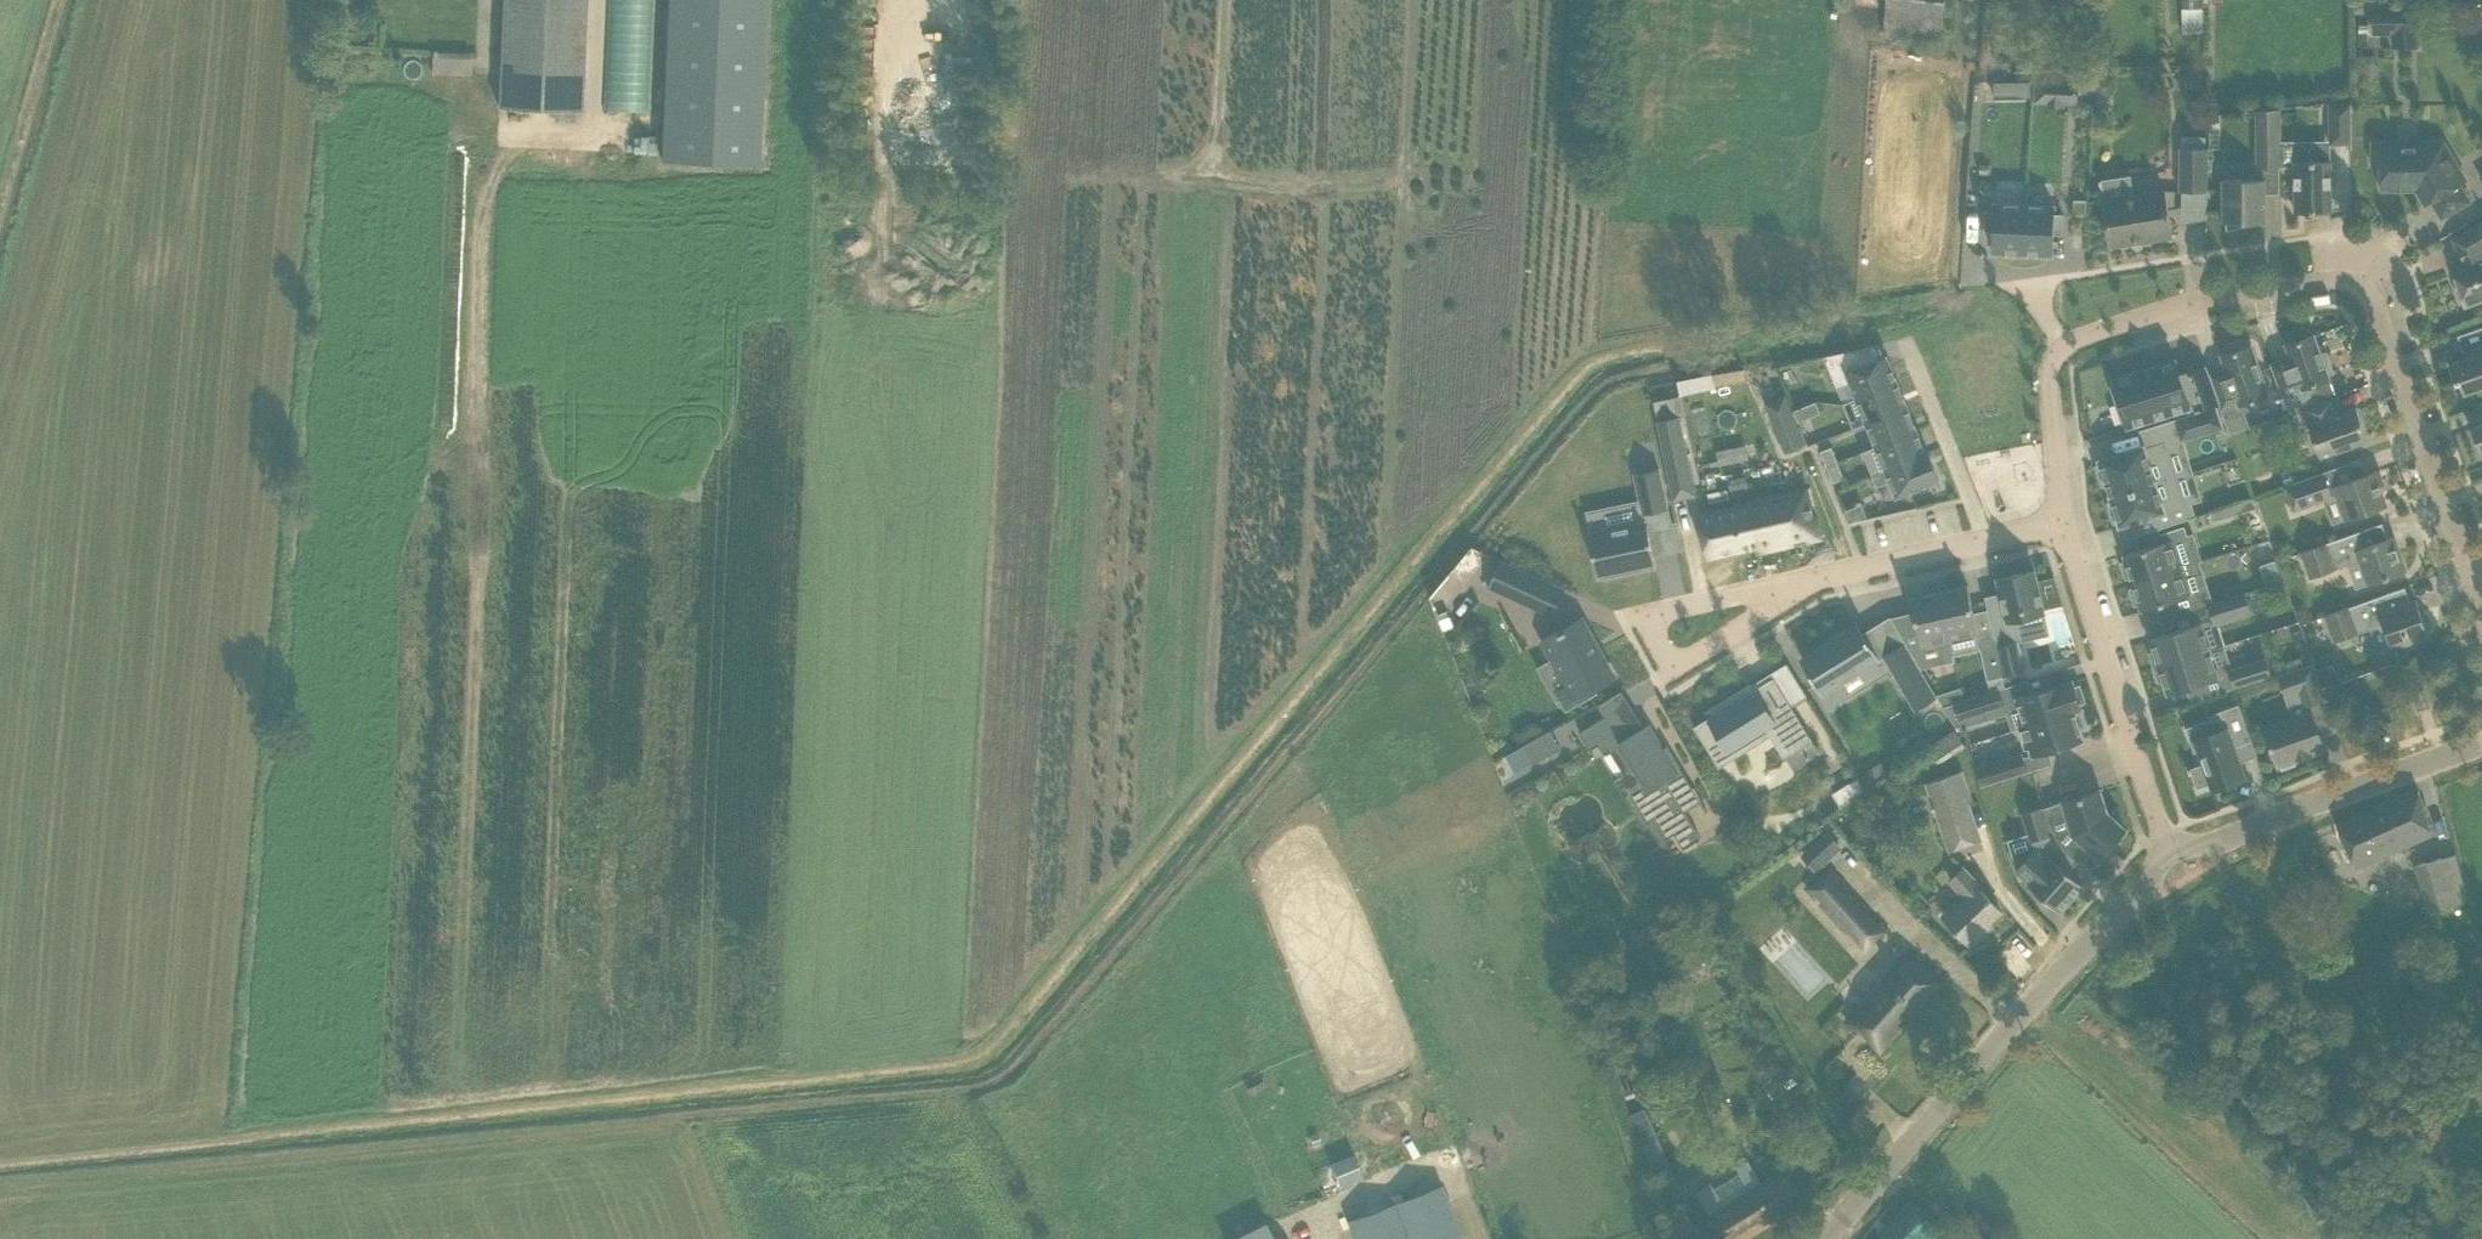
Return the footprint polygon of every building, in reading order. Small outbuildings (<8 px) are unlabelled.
[(581,111),(586,0),(503,0),(499,107),(581,111)] [(648,111),(654,0),(608,0),(603,109),(648,111)] [(660,161),(758,166),(766,0),(668,0),(660,161)] [(2203,33),(2205,0),(2182,0),(2181,32),(2203,33)] [(2373,7),(2373,32),(2418,33),(2419,8),(2373,7)] [(433,51),(433,71),(471,73),(472,53),(433,51)] [(2000,55),(1996,59),(1997,64),(2001,68),(2006,67),(2010,63),(2009,58),(2005,54),(2000,55)] [(2012,97),(2012,80),(1993,81),(1994,97),(2012,97)] [(2329,143),(2350,143),(2349,103),(2328,103),(2329,143)] [(2256,110),(2256,165),(2280,165),(2280,125),(2280,107),(2256,110)] [(2380,190),(2405,189),(2416,189),(2425,204),(2431,201),(2441,218),(2470,201),(2459,184),(2466,180),(2443,141),(2371,141),(2371,165),(2380,165),(2380,190)] [(2180,188),(2207,190),(2208,149),(2180,148),(2180,188)] [(2294,161),(2294,187),(2295,212),(2331,211),(2330,160),(2322,160),(2322,155),(2318,151),(2302,151),(2299,155),(2299,160),(2294,161)] [(2223,178),(2223,223),(2265,222),(2265,179),(2223,178)] [(2101,199),(2109,247),(2172,237),(2165,190),(2101,199)] [(2024,204),(1994,203),(1994,211),(1985,211),(1984,231),(1993,231),(1992,252),(2022,253),(2024,204)] [(2022,253),(2052,254),(2053,235),(2065,235),(2065,214),(2053,213),(2054,205),(2024,204),(2022,253)] [(2459,287),(2456,288),(2457,293),(2458,297),(2461,301),(2463,300),(2465,305),(2481,299),(2481,223),(2454,240),(2463,264),(2452,268),(2459,287)] [(2458,335),(2466,359),(2450,364),(2456,383),(2459,382),(2463,393),(2481,387),(2481,327),(2458,335)] [(2335,395),(2329,378),(2327,374),(2333,372),(2326,352),(2320,354),(2313,334),(2308,336),(2303,334),(2293,337),(2291,342),(2286,344),(2291,358),(2272,365),(2277,377),(2285,400),(2289,411),(2298,408),(2335,395)] [(2269,395),(2259,367),(2251,344),(2244,347),(2239,344),(2230,347),(2227,353),(2221,355),(2226,369),(2210,374),(2213,385),(2220,403),(2221,405),(2231,432),(2248,426),(2243,411),(2252,408),(2250,402),(2269,395)] [(1860,366),(1854,349),(1824,356),(1837,388),(1850,383),(1856,397),(1897,381),(1886,355),(1860,366)] [(2210,374),(2207,366),(2188,372),(2180,375),(2176,361),(2160,366),(2159,365),(2139,372),(2139,373),(2113,381),(2114,385),(2110,386),(2118,410),(2122,409),(2127,426),(2158,417),(2157,413),(2187,403),(2190,414),(2202,410),(2220,403),(2213,385),(2210,374)] [(1866,422),(1906,406),(1897,381),(1856,397),(1862,412),(1848,418),(1853,428),(1866,422)] [(1785,394),(1765,402),(1785,452),(1805,444),(1785,394)] [(2342,412),(2337,397),(2336,395),(2335,395),(2298,408),(2304,425),(2308,424),(2320,457),(2345,448),(2368,440),(2356,407),(2342,412)] [(1820,412),(1816,401),(1793,410),(1798,421),(1820,412)] [(2179,435),(2222,421),(2217,405),(2202,410),(2190,414),(2174,419),(2179,435)] [(1916,430),(1906,406),(1866,422),(1876,446),(1916,430)] [(2481,456),(2481,424),(2472,427),(2481,456)] [(1926,453),(1916,430),(1876,446),(1885,470),(1886,471),(1926,454),(1926,453)] [(1683,433),(1661,438),(1672,487),(1693,483),(1683,433)] [(2176,476),(2165,439),(2099,460),(2100,464),(2096,466),(2102,485),(2107,484),(2111,497),(2176,476)] [(1838,462),(1831,446),(1820,451),(1826,466),(1838,462)] [(1741,448),(1716,453),(1719,467),(1744,462),(1741,448)] [(1938,479),(1927,453),(1926,453),(1926,454),(1886,471),(1885,470),(1872,475),(1876,486),(1890,480),(1896,496),(1938,479)] [(1844,477),(1838,462),(1826,466),(1833,482),(1844,477)] [(2378,469),(2339,484),(2334,468),(2285,485),(2294,510),(2337,495),(2347,520),(2386,506),(2379,486),(2384,485),(2378,469)] [(1588,532),(1598,577),(1655,565),(1648,529),(1670,525),(1659,469),(1635,474),(1644,520),(1588,532)] [(2189,518),(2176,476),(2111,497),(2112,501),(2107,503),(2114,522),(2118,521),(2119,525),(2149,515),(2154,529),(2189,518)] [(1807,487),(1748,501),(1759,548),(1760,551),(1793,543),(1792,539),(1806,536),(1807,540),(1821,537),(1816,514),(1813,515),(1807,487)] [(1748,501),(1697,512),(1708,560),(1759,548),(1748,501)] [(2238,503),(2210,512),(2213,521),(2241,513),(2238,503)] [(2311,577),(2360,560),(2368,584),(2382,579),(2405,571),(2393,536),(2388,538),(2382,523),(2359,531),(2302,551),(2311,577)] [(2181,566),(2173,540),(2187,535),(2184,525),(2160,533),(2162,542),(2123,554),(2125,561),(2121,562),(2126,578),(2131,577),(2132,582),(2182,566),(2181,566)] [(2275,558),(2259,563),(2266,583),(2282,578),(2276,562),(2275,558)] [(1544,580),(1500,560),(1489,585),(1533,606),(1544,580)] [(2190,594),(2185,578),(2203,572),(2199,560),(2181,566),(2182,566),(2132,582),(2134,587),(2129,589),(2134,605),(2139,603),(2141,610),(2190,594)] [(2019,641),(2025,640),(2021,623),(2026,622),(2025,617),(2043,613),(2033,570),(1998,578),(2007,617),(1990,620),(1993,636),(2003,676),(2026,671),(2019,641)] [(1978,634),(1967,585),(1939,592),(1950,640),(1978,634)] [(2382,624),(2391,648),(2428,635),(2420,612),(2417,613),(2413,601),(2410,602),(2405,587),(2326,614),(2335,641),(2382,624)] [(1950,640),(1939,592),(1910,598),(1921,647),(1939,643),(1944,663),(1955,661),(1950,640)] [(2251,611),(2245,592),(2208,604),(2214,623),(2251,611)] [(1553,689),(1565,710),(1597,692),(1593,686),(1613,675),(1593,639),(1592,640),(1582,621),(1566,629),(1565,628),(1559,631),(1558,629),(1540,639),(1551,658),(1552,657),(1566,682),(1553,689)] [(2209,649),(2201,621),(2150,638),(2154,651),(2150,652),(2154,667),(2209,649)] [(1858,624),(1802,658),(1817,683),(1814,685),(1828,708),(1850,694),(1842,681),(1879,658),(1858,624)] [(2003,676),(1993,636),(1978,640),(1987,680),(2003,676)] [(1905,642),(1882,656),(1915,711),(1938,698),(1936,695),(1905,642)] [(2218,677),(2210,650),(2209,649),(2154,667),(2159,681),(2163,680),(2167,693),(2218,677)] [(2271,676),(2265,657),(2228,669),(2234,687),(2271,676)] [(2325,698),(2312,663),(2278,674),(2286,695),(2299,690),(2305,705),(2325,698)] [(1712,715),(1694,726),(1716,762),(1767,731),(1772,728),(1779,741),(1785,750),(1809,735),(1773,677),(1750,691),(1746,685),(1708,709),(1712,715)] [(2081,709),(2078,702),(2083,701),(2078,686),(2074,688),(2072,681),(2017,698),(2026,725),(2078,709),(2078,710),(2081,709)] [(1960,688),(1936,695),(1938,698),(1943,706),(1962,700),(1960,688)] [(1986,717),(1984,711),(2003,705),(1998,689),(1962,700),(1943,706),(1961,725),(1986,717)] [(2412,693),(2418,710),(2429,706),(2423,689),(2412,693)] [(2211,718),(2185,727),(2194,752),(2199,750),(2213,790),(2240,780),(2233,762),(2239,760),(2234,746),(2252,740),(2239,703),(2219,710),(2221,717),(2212,720),(2211,718)] [(2382,708),(2387,721),(2400,717),(2395,703),(2382,708)] [(2082,739),(2078,727),(2083,725),(2078,710),(2078,709),(2026,725),(2019,727),(2025,746),(2029,745),(2032,754),(2082,739)] [(2325,748),(2311,710),(2263,727),(2277,766),(2280,764),(2282,768),(2294,763),(2293,760),(2325,748)] [(1604,753),(1616,746),(1629,768),(1634,765),(1647,785),(1633,793),(1649,819),(1654,816),(1667,837),(1674,833),(1683,848),(1701,838),(1684,811),(1700,802),(1706,812),(1707,811),(1667,745),(1663,747),(1649,723),(1632,734),(1626,724),(1614,731),(1605,716),(1579,732),(1590,749),(1598,744),(1604,753)] [(1522,745),(1533,763),(1560,748),(1550,729),(1522,745)] [(2026,772),(2021,755),(1975,769),(1980,786),(2026,772)] [(1876,779),(1888,771),(1882,761),(1869,769),(1876,779)] [(1934,804),(1931,805),(1933,811),(1936,810),(1943,828),(1972,818),(1966,801),(1970,799),(1960,771),(1927,782),(1934,804)] [(1857,776),(1845,785),(1854,797),(1865,789),(1857,776)] [(2125,829),(2107,813),(2099,789),(2042,807),(2051,836),(2078,860),(2081,863),(2092,851),(2099,858),(2125,829)] [(2337,826),(2354,866),(2432,833),(2418,791),(2337,826)] [(2067,870),(2075,860),(2077,862),(2078,860),(2051,836),(2042,807),(2041,806),(2022,812),(2034,849),(2032,851),(2013,857),(2017,868),(2016,869),(2018,872),(2020,878),(2024,877),(2031,883),(2029,884),(2059,911),(2083,884),(2067,870)] [(1827,835),(1804,856),(1816,869),(1822,864),(1839,848),(1827,835)] [(2417,864),(2428,911),(2467,900),(2456,854),(2417,864)] [(1967,898),(1945,919),(1970,945),(1984,932),(1982,929),(2001,911),(1979,888),(1981,887),(1963,868),(1950,880),(1967,898)] [(1845,888),(1829,870),(1810,888),(1826,906),(1845,888)] [(1927,994),(1938,982),(1935,980),(1937,978),(1911,954),(1883,984),(1885,985),(1869,1002),(1868,1001),(1850,1020),(1861,1030),(1862,1029),(1871,1037),(1869,1038),(1880,1048),(1928,996),(1927,994)] [(1634,1125),(1659,1186),(1677,1179),(1652,1117),(1634,1125)] [(1343,1160),(1332,1164),(1340,1184),(1351,1180),(1360,1176),(1352,1156),(1343,1160)] [(1793,1180),(1785,1167),(1761,1182),(1745,1156),(1740,1159),(1743,1163),(1737,1167),(1748,1186),(1723,1202),(1714,1188),(1711,1183),(1696,1192),(1717,1226),(1725,1238),(1743,1238),(1806,1201),(1793,1180)] [(1353,1238),(1461,1238),(1440,1185),(1346,1221),(1353,1238)] [(1944,1227),(1910,1199),(1877,1238),(1933,1238),(1944,1227)] [(1289,1238),(1328,1238),(1319,1221),(1288,1236),(1289,1238)]
